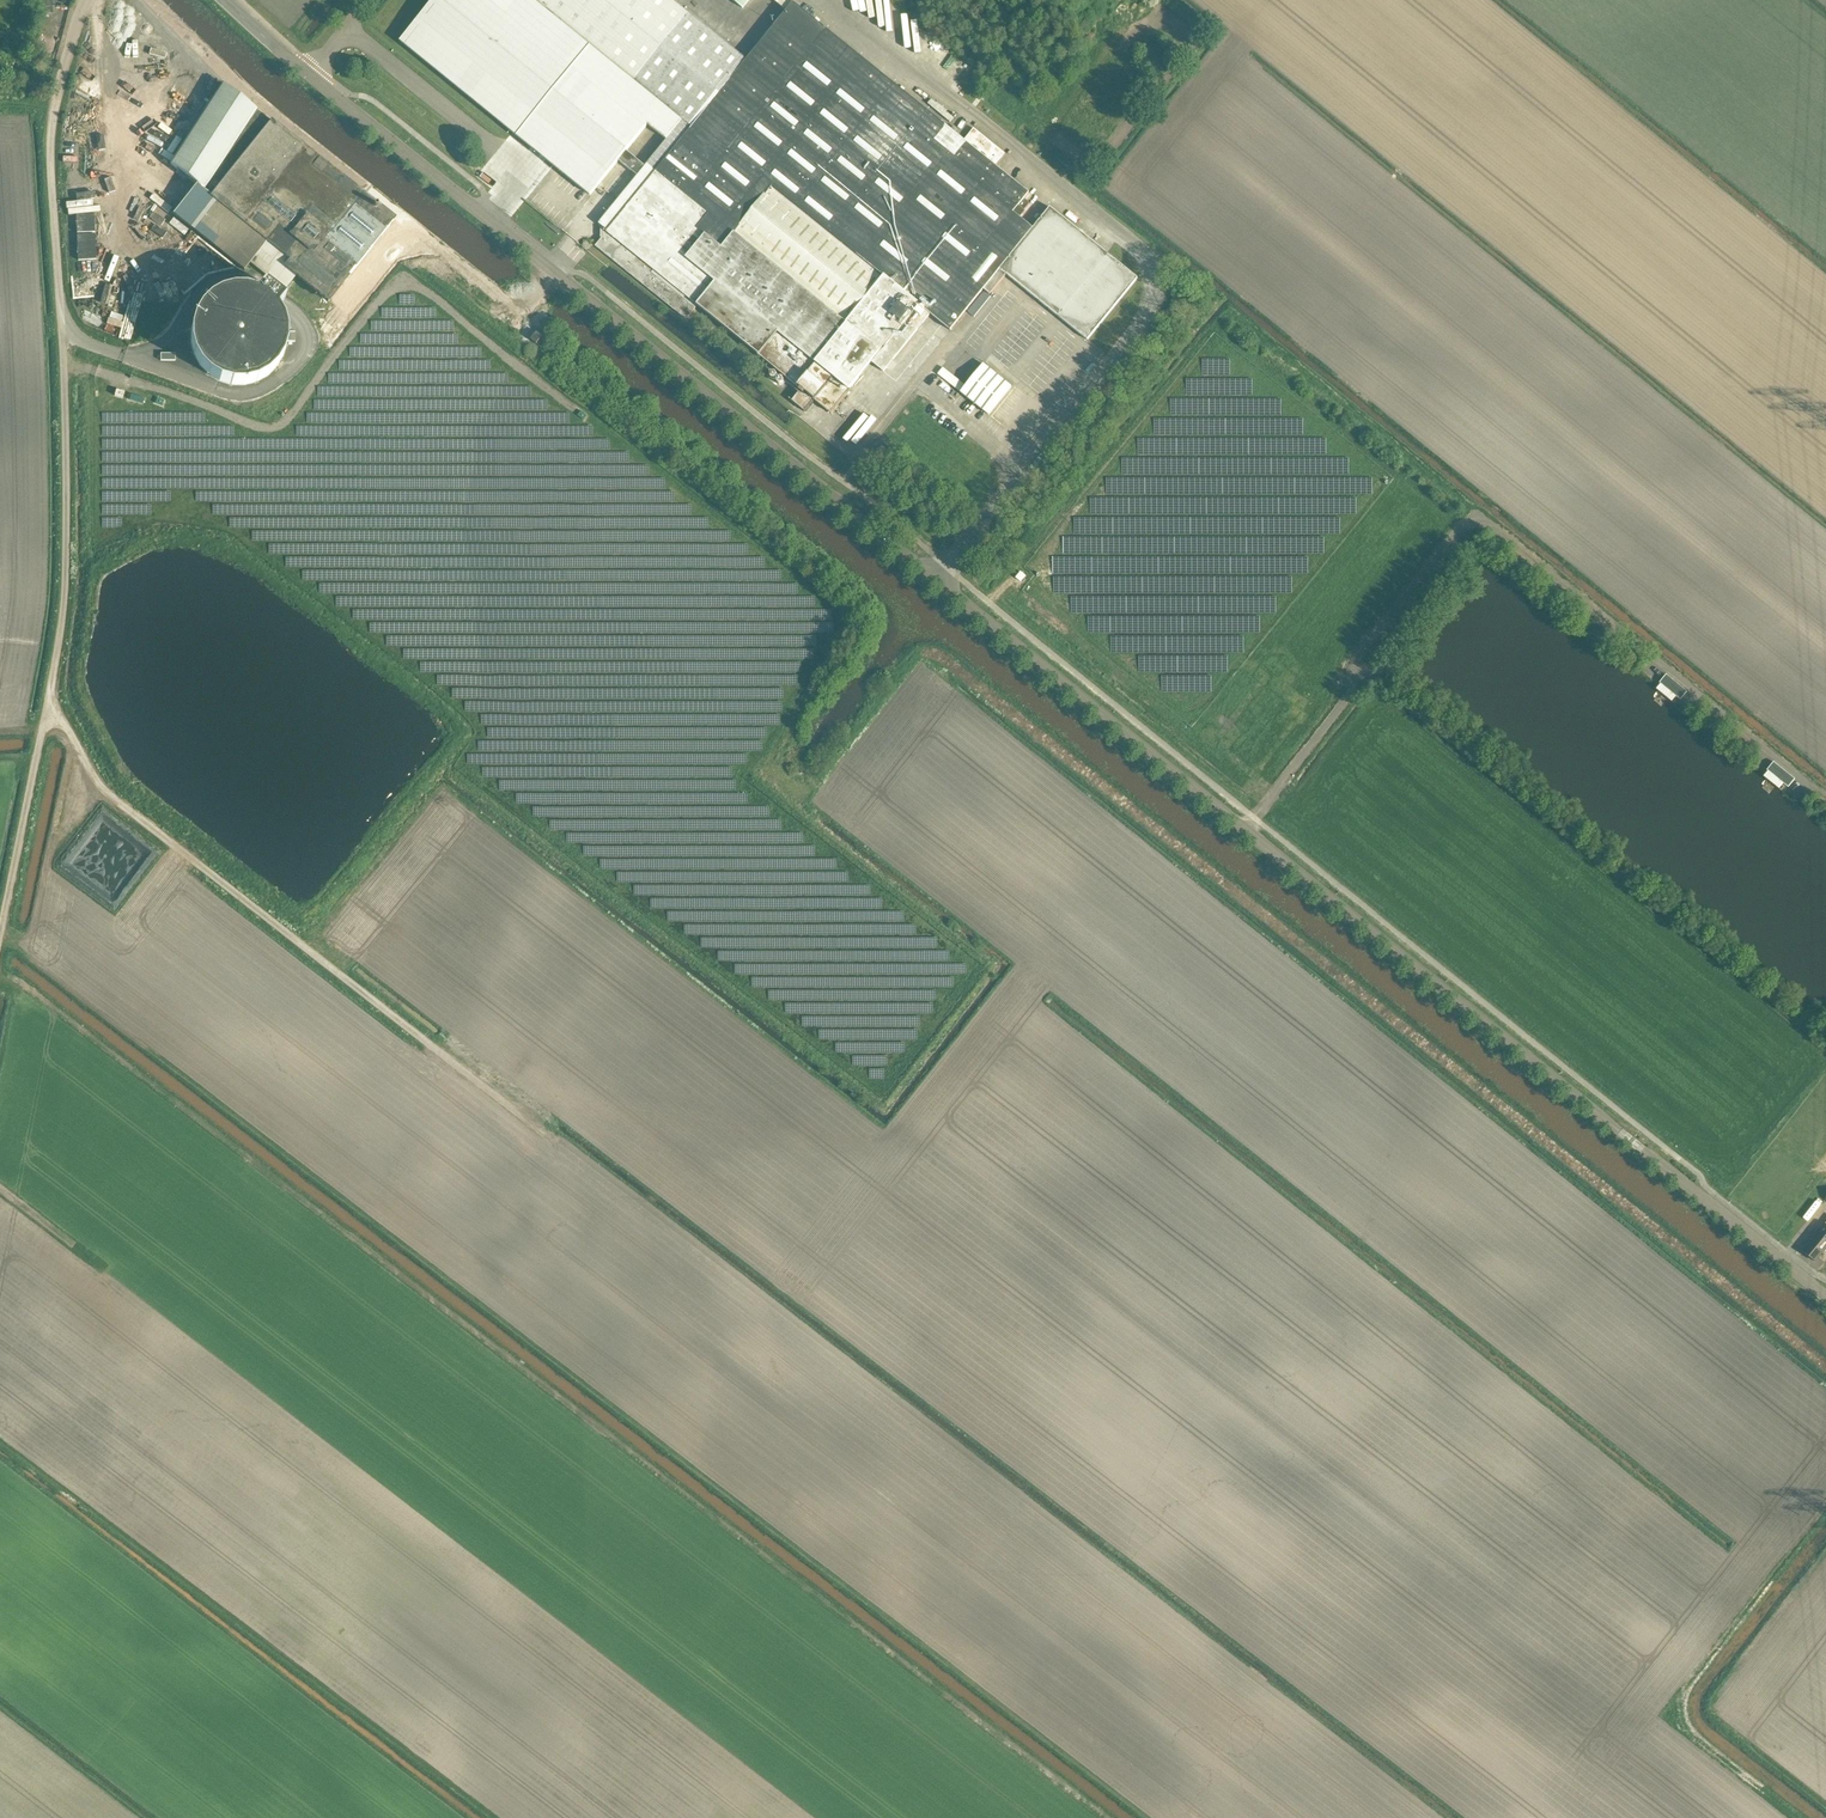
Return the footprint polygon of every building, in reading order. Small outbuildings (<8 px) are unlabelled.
[(52,8),(51,0),(42,1),(43,9),(52,8)] [(401,43),(590,196),(648,126),(667,141),(599,225),(608,232),(596,247),(686,321),(697,307),(799,394),(792,402),(805,413),(814,401),(831,415),(850,391),(872,363),(884,373),(930,316),(950,332),(983,291),(990,296),(1007,276),(1088,341),(1138,279),(1050,209),(1033,230),(1020,219),(1030,205),(1024,200),(1029,194),(995,167),(1005,155),(974,130),(964,142),(913,101),(925,87),(911,76),(900,90),(793,4),(787,12),(747,62),(671,0),(435,0),(401,43)] [(743,10),(750,0),(731,0),(743,10)] [(793,4),(788,0),(773,0),(787,12),(793,4)] [(897,43),(905,42),(903,9),(894,10),(897,43)] [(152,77),(136,91),(141,97),(157,83),(152,77)] [(395,220),(223,85),(172,166),(197,185),(172,215),(244,272),(250,264),(285,291),(296,277),(329,303),(395,220)] [(75,107),(88,115),(95,105),(82,96),(75,107)] [(967,133),(972,127),(966,121),(960,127),(967,133)] [(285,300),(265,284),(258,293),(246,290),(234,290),(222,293),(210,300),(200,309),(195,318),(191,330),(191,343),(194,356),(201,367),(209,376),(219,381),(231,385),(245,385),(256,383),(268,376),(277,367),(283,357),(286,343),(295,343),(295,333),(286,334),(283,320),(277,309),(285,300)] [(547,354),(553,346),(537,334),(531,341),(547,354)] [(989,416),(1011,388),(983,365),(961,393),(989,416)] [(122,399),(124,393),(116,391),(114,397),(122,399)] [(858,446),(876,418),(862,409),(844,438),(858,446)] [(875,467),(889,449),(879,440),(864,458),(875,467)] [(1815,1263),(1825,1251),(1825,1252),(1825,1225),(1803,1253),(1815,1263)]
